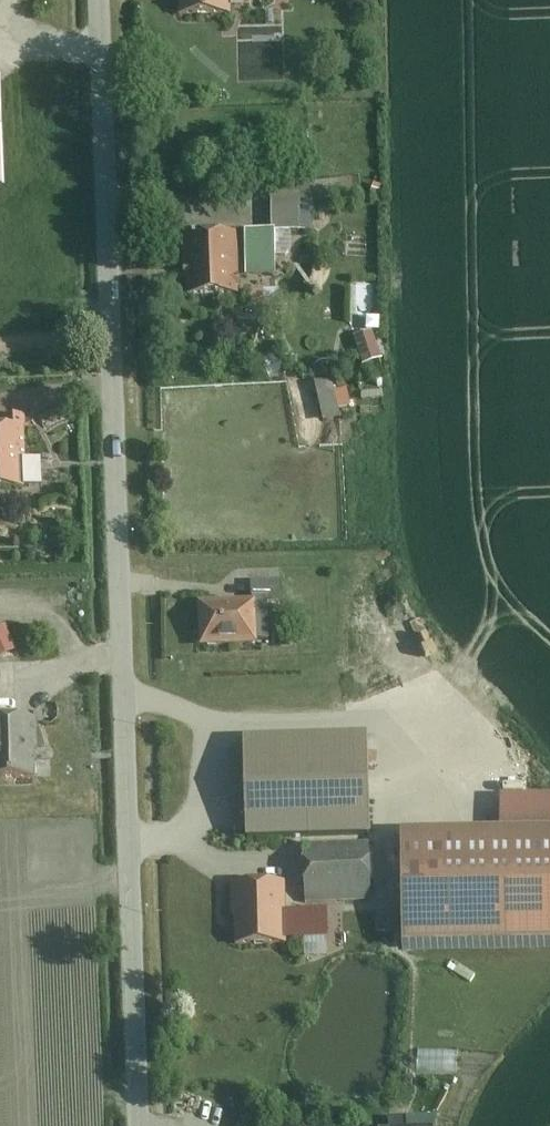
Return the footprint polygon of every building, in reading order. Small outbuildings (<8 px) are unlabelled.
[(178,16),(231,13),(230,0),(178,0),(178,16)] [(272,232),(245,232),(246,277),(275,276),(274,235),(309,234),(308,187),(271,188),(272,232)] [(238,234),(188,235),(190,297),(239,296),(238,234)] [(358,333),(368,365),(386,360),(376,328),(358,333)] [(324,414),(354,410),(349,375),(319,379),(324,414)] [(24,487),(22,418),(3,418),(4,428),(0,428),(0,488),(24,487)] [(251,602),(196,604),(198,649),(259,647),(258,601),(279,600),(278,584),(250,585),(251,602)] [(0,628),(0,657),(15,650),(3,626),(0,628)] [(0,719),(0,776),(34,775),(33,719),(0,719)] [(304,828),(369,826),(366,740),(247,743),(250,829),(304,828)] [(403,833),(404,953),(549,952),(549,796),(501,796),(501,832),(403,833)] [(304,828),(306,903),(371,901),(369,826),(304,828)] [(234,884),(235,945),(285,944),(285,940),(285,912),(284,883),(234,884)] [(285,912),(285,940),(328,939),(328,911),(285,912)] [(379,931),(398,930),(397,912),(378,913),(379,931)] [(420,1047),(420,1072),(461,1072),(461,1048),(420,1047)]
